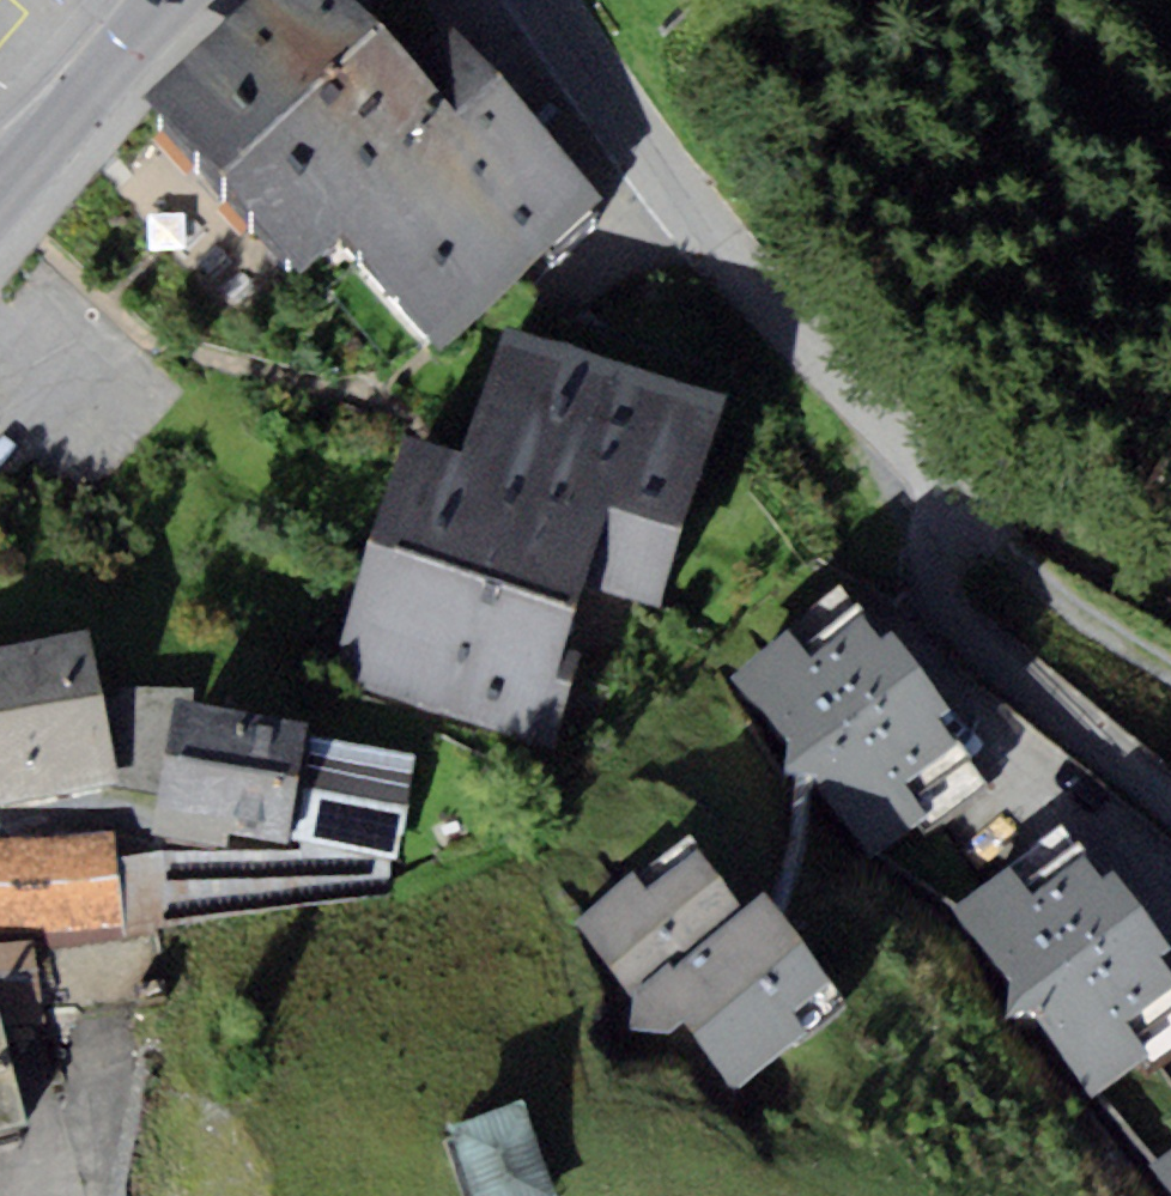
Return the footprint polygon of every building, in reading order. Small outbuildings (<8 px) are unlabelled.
[(146,95),(302,270),(338,227),(466,115),(459,106),(368,3),(372,0),(247,0),(146,95)] [(497,72),(459,106),(466,115),(338,227),(442,343),(608,197),(497,72)] [(725,391),(503,323),(465,449),(406,430),(329,678),(550,746),(581,647),(566,643),(586,580),(660,602),(725,391)] [(796,629),(736,675),(791,745),(785,768),(814,775),(876,854),(929,812),(904,779),(957,738),(939,714),(949,706),(891,631),(883,638),(865,615),(815,654),(796,629)] [(0,646),(0,802),(109,781),(108,773),(117,771),(88,629),(0,646)] [(311,724),(173,696),(154,832),(223,850),(287,850),(288,834),(309,733),(311,724)] [(417,756),(309,733),(288,834),(396,857),(417,756)] [(0,838),(0,1018),(2,1029),(163,1004),(157,925),(125,929),(111,830),(0,838)] [(688,835),(575,922),(625,985),(737,899),(688,835)] [(1036,894),(1013,863),(955,906),(1091,1094),(1150,1052),(1125,1017),(1170,984),(1170,965),(1162,953),(1170,947),(1113,868),(1105,874),(1091,854),(1036,894)] [(765,892),(635,992),(634,1027),(670,1032),(685,1021),(732,1088),(843,999),(765,892)] [(25,1119),(2,1029),(0,1018),(0,1125),(25,1119)] [(523,1098),(452,1122),(478,1195),(556,1195),(523,1098)] [(1152,1162),(1170,1187),(1170,1148),(1152,1162)]
